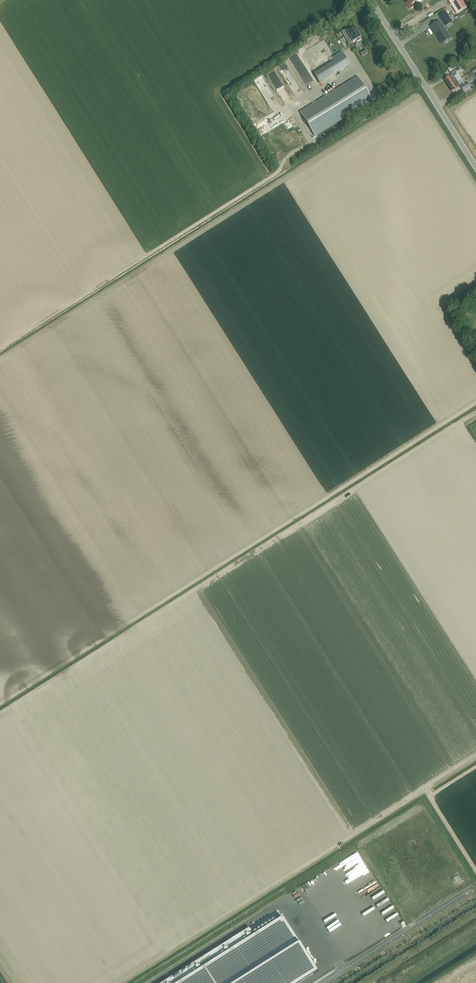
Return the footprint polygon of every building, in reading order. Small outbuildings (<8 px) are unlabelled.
[(418,0),(407,0),(407,1),(405,3),(410,9),(414,6),(412,4),(418,0)] [(467,7),(463,0),(448,0),(457,14),(467,7)] [(439,21),(430,26),(439,41),(448,35),(439,21)] [(347,29),(342,32),(347,40),(350,38),(353,42),(356,40),(357,42),(361,39),(359,38),(360,37),(354,26),(348,30),(347,29)] [(342,52),(312,70),(320,83),(350,65),(342,52)] [(290,58),(308,89),(315,86),(297,54),(290,58)] [(278,67),(287,82),(293,78),(288,70),(289,69),(285,63),(278,67)] [(449,86),(457,81),(455,77),(457,75),(456,73),(458,72),(456,68),(450,72),(452,76),(445,80),(449,86)] [(280,97),(287,93),(274,69),(267,73),(280,97)] [(358,77),(301,113),(315,135),(372,100),(358,77)] [(282,114),(263,79),(257,83),(276,117),(282,114)] [(457,81),(449,86),(453,93),(458,89),(461,88),(463,91),(470,87),(468,83),(464,85),(463,83),(460,85),(457,81)] [(292,125),(296,134),(302,132),(298,123),(292,125)] [(318,973),(282,917),(238,945),(233,937),(161,982),(301,982),(318,973)]
